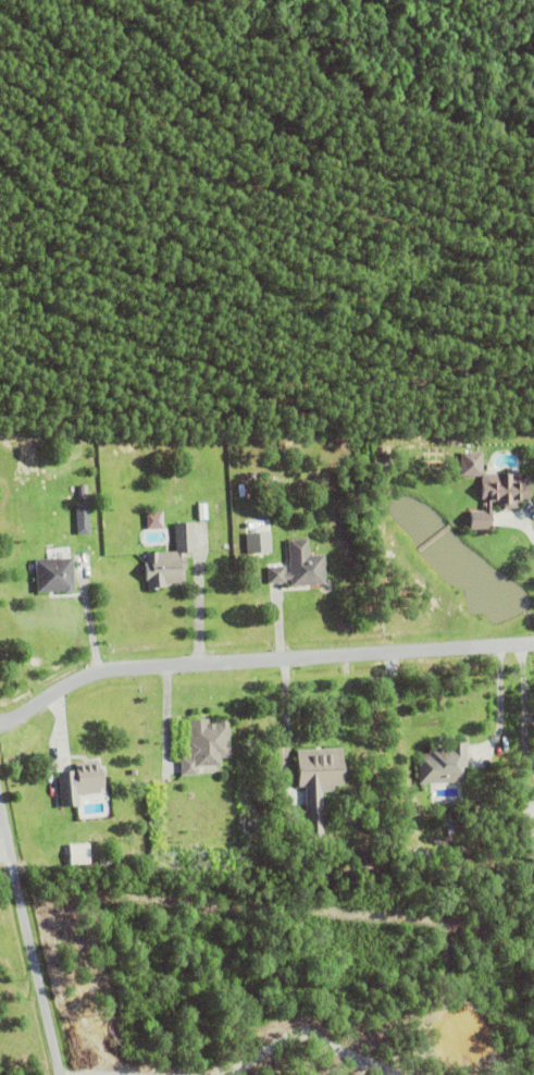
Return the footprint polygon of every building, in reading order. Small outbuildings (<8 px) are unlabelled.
[(522,497),(522,499),(519,499),(518,505),(505,505),(505,502),(497,502),(497,499),(490,499),(490,527),(470,527),(470,509),(486,509),(486,496),(482,496),(482,477),(487,472),(524,472),(530,478),(530,497),(522,497)] [(77,502),(77,533),(90,533),(90,502),(77,502)] [(198,503),(207,502),(207,517),(199,518),(198,503)] [(147,511),(148,528),(165,527),(164,510),(147,511)] [(186,555),(186,568),(184,568),(185,581),(165,582),(166,585),(158,585),(158,588),(148,588),(148,579),(146,579),(145,561),(147,561),(146,551),(176,549),(175,521),(193,520),(194,549),(183,551),(184,555),(186,555)] [(246,532),(270,531),(271,551),(247,552),(246,532)] [(323,553),(325,582),(291,584),(290,578),(285,578),(285,581),(269,582),(268,566),(285,565),(285,572),(290,572),(288,539),(307,538),(308,554),(323,553)] [(66,590),(65,589),(37,591),(35,557),(72,556),(74,588),(72,588),(71,590),(66,590)] [(215,721),(215,722),(220,722),(220,719),(229,718),(231,755),(221,756),(221,764),(197,765),(198,774),(182,774),(182,756),(189,756),(189,740),(190,740),(189,719),(209,718),(209,721),(215,721)] [(420,782),(418,753),(430,753),(429,747),(435,747),(435,745),(444,744),(444,746),(449,746),(448,742),(465,741),(468,780),(420,782)] [(306,786),(299,786),(297,749),(343,746),(345,783),(333,783),(334,789),(322,790),(324,837),(309,838),(306,786)] [(103,768),(104,787),(100,787),(100,792),(78,793),(79,804),(62,805),(59,771),(77,769),(76,762),(99,759),(100,769),(103,768)] [(92,863),(91,842),(71,843),(72,863),(92,863)]
